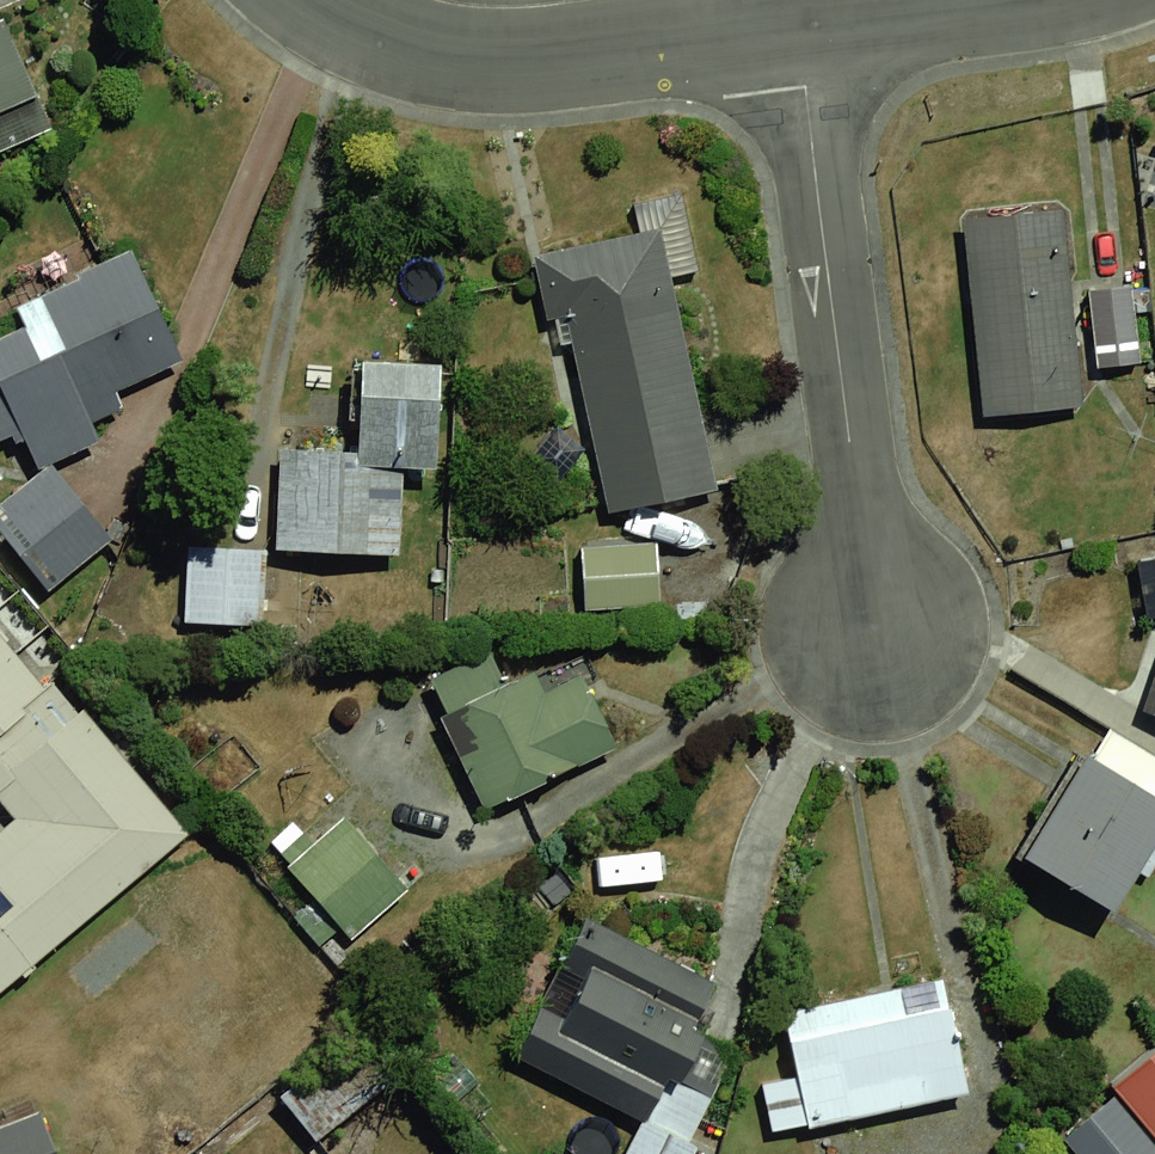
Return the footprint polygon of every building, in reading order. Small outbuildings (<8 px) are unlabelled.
[(45,112),(6,15),(0,18),(0,131),(45,112)] [(937,218),(965,406),(1069,391),(1041,202),(937,218)] [(650,213),(522,239),(579,515),(708,488),(650,213)] [(12,442),(179,356),(117,236),(0,296),(0,420),(12,442)] [(1138,315),(1154,320),(1154,254),(1138,315)] [(376,442),(265,442),(265,554),(376,553),(376,442)] [(0,483),(0,561),(30,598),(92,549),(23,465),(0,483)] [(551,542),(557,603),(647,595),(642,534),(551,542)] [(168,535),(159,624),(241,632),(250,544),(168,535)] [(1117,702),(1154,713),(1154,545),(1137,548),(1117,702)] [(0,631),(0,982),(173,836),(0,631)] [(495,641),(400,684),(462,822),(557,779),(495,641)] [(1008,849),(1103,902),(1154,808),(1154,757),(1081,716),(1008,849)] [(261,864),(314,934),(388,877),(335,808),(261,864)] [(606,1153),(674,1153),(723,989),(562,917),(480,1053),(623,1116),(606,1153)] [(728,1069),(742,1135),(938,1094),(912,969),(759,1001),(771,1060),(728,1069)] [(288,1153),(292,1153),(391,1065),(338,1007),(237,1098),(288,1153)] [(1041,1126),(1063,1152),(1061,1153),(1154,1153),(1154,1028),(1041,1126)] [(0,1120),(0,1153),(47,1153),(35,1110),(0,1120)]
